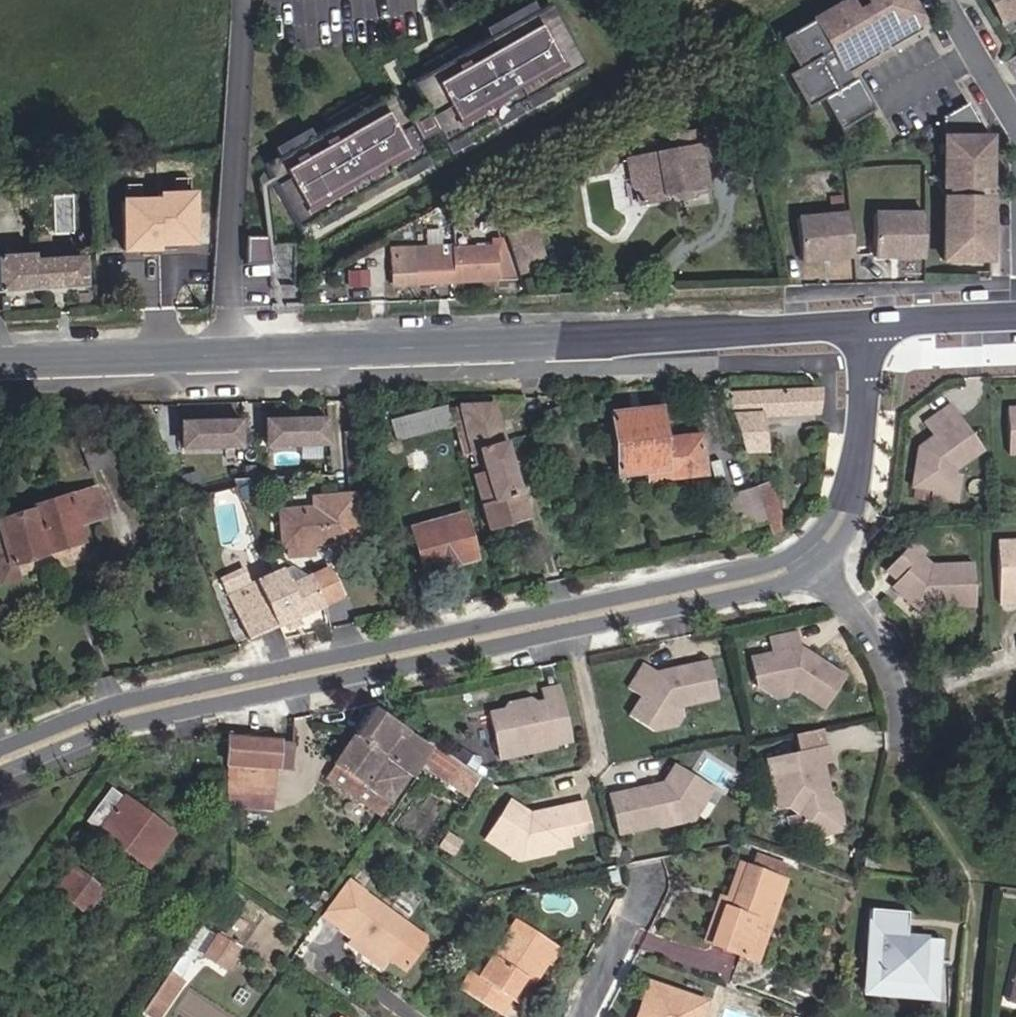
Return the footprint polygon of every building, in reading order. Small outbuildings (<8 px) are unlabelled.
[(488,37),(540,8),(535,0),(483,29),(488,37)] [(874,110),(855,79),(850,82),(837,90),(819,58),(831,51),(838,62),(874,41),(856,11),(850,0),(847,0),(779,40),(796,69),(785,76),(805,109),(821,100),(839,131),(874,110)] [(916,12),(909,0),(864,0),(867,5),(885,35),(888,41),(908,30),(903,20),(916,12)] [(1001,24),(1015,16),(1015,0),(987,0),(1001,24)] [(549,88),(586,68),(549,3),(540,8),(488,37),(458,54),(425,73),(409,81),(424,107),(405,119),(390,92),(374,101),(328,127),(311,136),(277,156),(263,164),(300,229),(315,220),(349,201),(400,172),(426,158),(417,141),(437,130),(446,147),(465,136),(493,120),(549,88)] [(874,41),(885,35),(867,5),(856,11),(874,41)] [(908,30),(921,22),(916,12),(903,20),(908,30)] [(842,68),(878,47),(874,41),(838,62),(831,51),(819,58),(837,90),(850,82),(842,68)] [(425,73),(458,54),(454,46),(420,65),(425,73)] [(498,128),(554,96),(549,88),(493,120),(498,128)] [(328,127),(374,101),(370,93),(324,119),(328,127)] [(944,118),(944,137),(945,137),(989,137),(969,103),(944,118)] [(642,191),(643,199),(677,193),(676,187),(692,185),(693,190),(712,187),(704,144),(708,143),(706,128),(670,134),(673,149),(639,155),(642,175),(639,175),(642,191)] [(450,155),(469,144),(465,136),(446,147),(450,155)] [(989,142),(945,143),(944,143),(944,187),(948,187),(990,187),(990,142),(989,142)] [(627,157),(632,186),(642,191),(639,175),(642,175),(639,155),(627,157)] [(405,180),(431,165),(426,158),(400,172),(405,180)] [(685,196),(694,194),(693,190),(692,185),(676,187),(677,193),(685,196)] [(989,199),(990,199),(990,187),(948,187),(948,199),(980,199),(981,221),(989,221),(989,199)] [(155,202),(119,203),(120,252),(139,252),(139,257),(156,257),(156,252),(173,251),(173,246),(192,246),(191,196),(154,197),(155,202)] [(490,199),(477,204),(493,245),(496,245),(496,251),(510,250),(490,199)] [(945,261),(990,260),(990,221),(989,221),(981,221),(980,199),(948,199),(944,199),(945,261)] [(861,255),(857,214),(806,219),(810,260),(861,255)] [(923,257),(923,214),(873,214),(873,257),(923,257)] [(539,228),(512,234),(517,257),(543,251),(539,228)] [(496,245),(493,245),(451,247),(452,281),(497,279),(497,277),(520,276),(510,250),(496,251),(496,245)] [(376,250),(379,284),(452,281),(451,247),(376,250)] [(543,251),(517,257),(520,276),(548,270),(543,251)] [(31,289),(33,254),(0,256),(0,291),(31,289)] [(84,258),(34,260),(33,254),(31,289),(85,287),(84,258)] [(818,412),(819,390),(725,396),(742,451),(763,450),(760,415),(818,412)] [(918,444),(911,483),(932,487),(951,491),(954,473),(955,466),(982,447),(950,402),(924,421),(932,433),(931,442),(926,445),(918,444)] [(447,404),(390,416),(394,438),(451,426),(447,404)] [(1008,405),(1008,452),(1015,452),(1015,405),(1008,405)] [(524,518),(492,406),(448,409),(462,459),(479,454),(485,473),(471,476),(488,528),(524,518)] [(659,409),(610,415),(614,448),(635,445),(638,440),(662,437),(659,409)] [(264,452),(328,449),(325,426),(262,428),(264,452)] [(179,456),(239,454),(238,430),(178,432),(179,456)] [(932,433),(918,444),(926,445),(931,442),(932,433)] [(703,463),(699,436),(691,437),(663,441),(662,437),(638,440),(635,445),(614,448),(618,475),(647,472),(648,480),(655,479),(655,473),(670,471),(670,467),(703,463)] [(115,462),(106,437),(82,445),(90,470),(115,462)] [(684,477),(704,474),(703,463),(670,467),(670,471),(655,473),(655,479),(684,477)] [(956,498),(960,473),(954,473),(951,491),(932,487),(930,494),(956,498)] [(764,517),(770,535),(783,532),(767,484),(754,488),(764,517)] [(741,493),(750,522),(764,517),(754,488),(741,493)] [(0,545),(0,580),(1,584),(19,579),(14,563),(81,541),(77,527),(103,518),(94,490),(34,509),(35,512),(0,524),(0,534),(3,544),(0,545)] [(282,546),(285,546),(286,558),(316,556),(315,544),(355,541),(351,495),(313,498),(313,508),(279,512),(282,546)] [(473,560),(461,514),(413,528),(424,574),(473,560)] [(899,590),(914,606),(942,605),(972,604),(970,561),(929,562),(920,554),(923,549),(912,539),(886,567),(898,579),(904,585),(899,590)] [(996,539),(998,604),(1014,604),(1014,593),(1015,593),(1015,539),(996,539)] [(340,598),(327,569),(310,576),(323,606),(340,598)] [(283,623),(296,618),(323,606),(310,576),(308,577),(288,586),(281,570),(249,584),(245,575),(223,585),(249,639),(283,623)] [(898,579),(892,584),(899,590),(904,585),(898,579)] [(286,630),(299,624),(296,618),(283,623),(286,630)] [(753,683),(764,690),(790,685),(821,702),(840,671),(809,652),(802,655),(798,652),(796,644),(793,632),(767,637),(770,651),(747,656),(753,683)] [(809,652),(796,644),(798,652),(802,655),(809,652)] [(654,726),(665,724),(679,702),(714,694),(707,659),(670,666),(668,672),(661,673),(656,669),(644,662),(630,685),(643,692),(631,711),(654,726)] [(543,687),(545,698),(540,699),(531,701),(526,697),(513,699),(509,706),(491,709),(500,748),(528,742),(533,745),(573,738),(561,684),(543,687)] [(773,695),(784,692),(790,685),(764,690),(773,695)] [(675,722),(681,711),(679,702),(665,724),(675,722)] [(450,773),(457,763),(373,707),(352,737),(384,756),(408,774),(415,779),(419,774),(412,768),(416,763),(423,754),(450,773)] [(797,749),(767,756),(777,804),(786,802),(798,811),(801,827),(810,825),(834,820),(830,798),(827,785),(820,783),(819,778),(825,777),(822,760),(830,758),(827,743),(824,744),(821,726),(794,732),(797,749)] [(280,741),(280,737),(232,733),(232,730),(230,730),(229,738),(280,741)] [(408,774),(384,756),(352,737),(334,762),(389,802),(408,774)] [(291,741),(280,741),(229,738),(228,764),(238,765),(274,767),(290,768),(291,741)] [(501,755),(530,749),(533,745),(528,742),(500,748),(501,755)] [(609,792),(617,830),(687,816),(684,801),(698,798),(709,783),(676,761),(663,780),(664,785),(655,787),(649,783),(609,792)] [(323,779),(379,816),(389,802),(334,762),(323,779)] [(450,773),(445,781),(466,796),(478,777),(457,763),(450,773)] [(237,791),(272,793),(274,767),(238,765),(237,791)] [(696,814),(714,786),(709,783),(698,798),(684,801),(687,816),(696,814)] [(170,835),(110,789),(87,820),(147,866),(170,835)] [(530,810),(510,797),(488,832),(504,842),(520,840),(523,852),(570,844),(568,834),(591,830),(584,800),(546,807),(542,813),(532,814),(530,810)] [(812,833),(842,827),(838,804),(830,798),(834,820),(810,825),(812,833)] [(485,836),(514,854),(523,852),(520,840),(504,842),(488,832),(485,836)] [(634,849),(622,853),(626,867),(638,863),(634,849)] [(744,866),(731,901),(725,899),(709,943),(745,956),(754,931),(763,935),(783,880),(779,878),(784,864),(754,853),(748,867),(744,866)] [(744,866),(737,863),(725,899),(731,901),(744,866)] [(101,889),(72,868),(55,891),(85,913),(101,889)] [(361,893),(344,881),(320,915),(337,927),(361,893)] [(349,938),(346,943),(380,968),(388,957),(405,969),(425,941),(423,934),(363,891),(361,893),(337,927),(336,929),(349,938)] [(719,897),(703,941),(709,943),(725,899),(719,897)] [(902,943),(905,913),(867,909),(863,957),(934,964),(936,941),(909,938),(909,943),(902,943)] [(516,1002),(544,961),(555,945),(517,919),(478,977),(470,973),(461,986),(494,1008),(503,996),(509,1000),(510,999),(516,1002)] [(745,956),(754,960),(763,935),(754,931),(745,956)] [(225,972),(241,948),(218,933),(203,957),(225,972)] [(551,966),(561,949),(555,945),(544,961),(551,966)] [(931,1000),(934,964),(863,957),(860,993),(931,1000)] [(649,983),(638,1016),(699,1016),(705,1002),(649,983)] [(1009,990),(1005,1003),(1015,1006),(1015,992),(1009,990)] [(494,1008),(500,1013),(509,1000),(503,996),(494,1008)]
